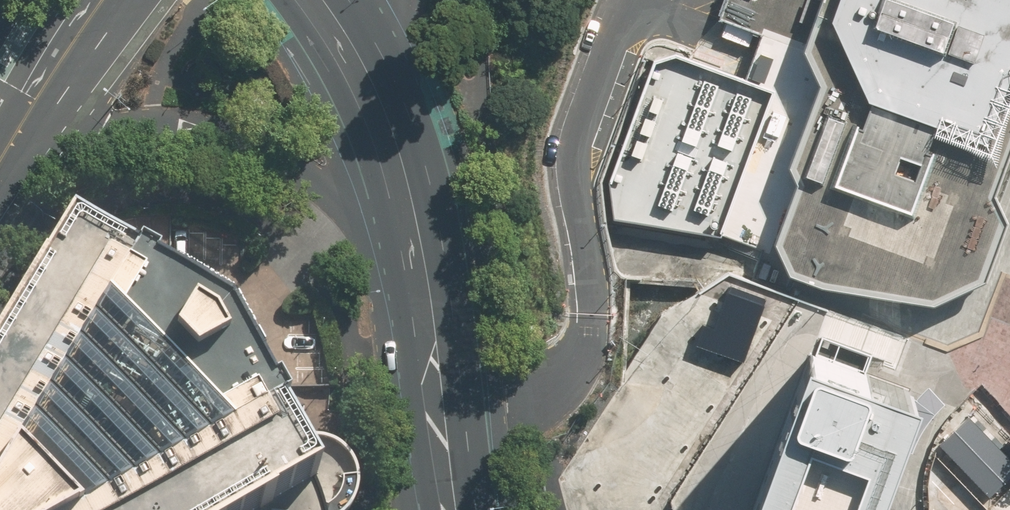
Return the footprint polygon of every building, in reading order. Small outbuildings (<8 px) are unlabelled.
[(721,17),(764,34),(756,57),(750,73),(773,82),(814,97),(789,165),(797,184),(775,244),(790,275),(796,277),(807,281),(817,285),(821,286),(933,306),(984,283),(1008,221),(994,193),(1009,151),(1009,0),(727,0),(721,17)] [(722,236),(773,82),(750,73),(745,72),(735,68),(721,63),(678,47),(656,54),(610,176),(614,215),(722,236)] [(310,486),(291,446),(249,371),(221,321),(178,297),(73,232),(0,357),(0,509),(317,509),(310,486)] [(772,320),(760,316),(767,294),(731,281),(723,300),(700,291),(660,317),(560,477),(561,482),(564,492),(568,509),(663,509),(659,496),(772,320)] [(895,442),(914,389),(807,350),(800,369),(796,380),(792,391),(748,509),(870,509),(895,442)] [(944,403),(928,386),(917,399),(910,407),(904,416),(893,445),(913,452),(917,440),(923,430),(929,420),(938,410),(944,403)] [(291,446),(310,486),(317,509),(350,509),(356,501),(358,485),(354,466),(344,453),(329,442),(311,439),(291,446)]
